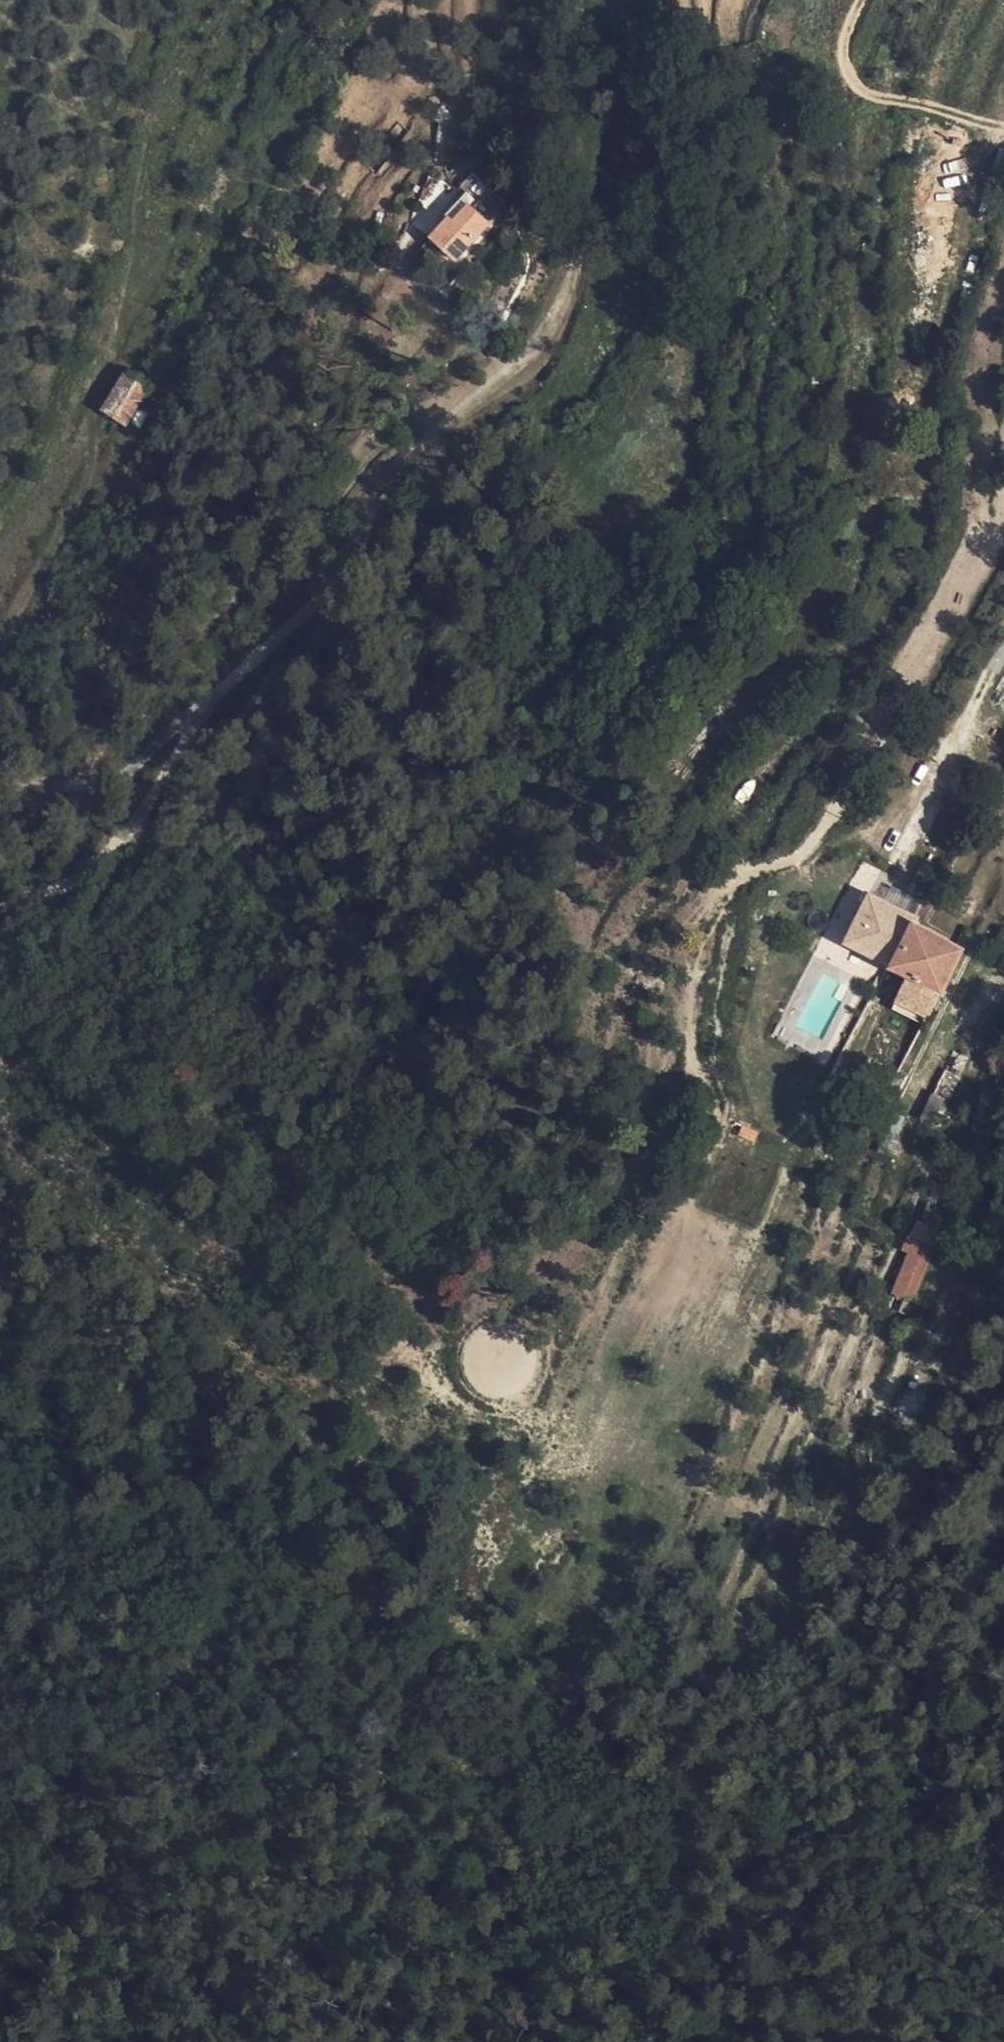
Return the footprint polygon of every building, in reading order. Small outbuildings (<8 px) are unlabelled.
[(492,220),(466,206),(474,194),(462,186),(438,226),(445,230),(428,261),(457,279),(492,220)] [(169,408),(143,392),(120,433),(145,448),(169,408)] [(823,936),(839,943),(854,910),(838,903),(823,936)] [(977,971),(893,930),(869,985),(887,995),(892,984),(955,1015),(977,971)] [(903,1269),(912,1273),(896,1312),(913,1318),(943,1251),(921,1243),(916,1256),(910,1253),(903,1269)]
